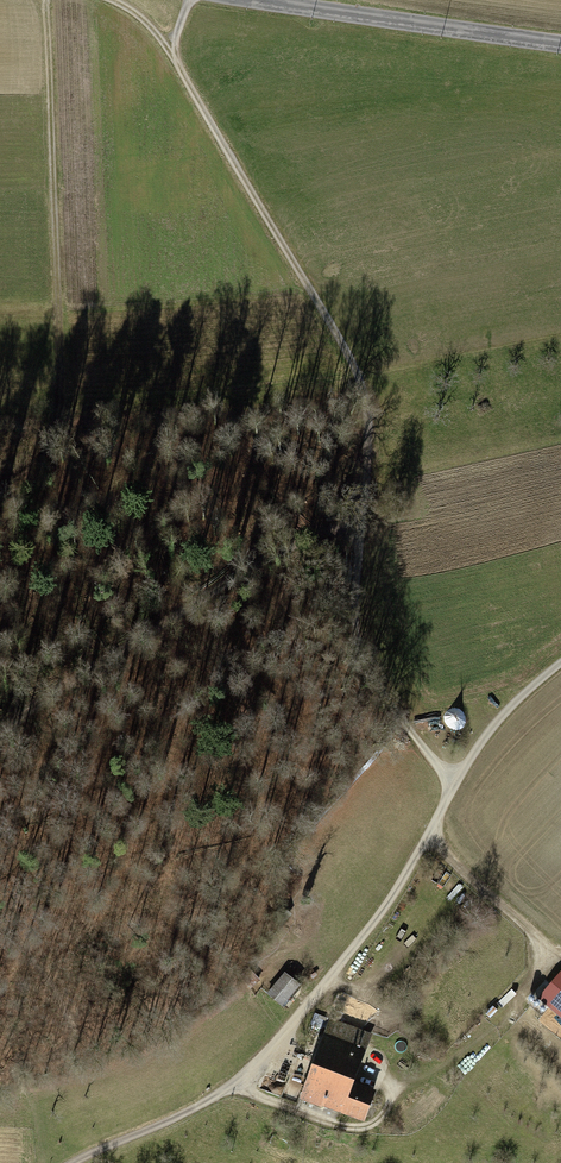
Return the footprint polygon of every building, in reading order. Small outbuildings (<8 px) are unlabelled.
[(533,998),(560,1023),(560,967),(533,998)] [(298,987),(282,972),(263,994),(279,1008),(298,987)] [(368,1035),(328,1020),(297,1101),(361,1125),(374,1092),(350,1083),(368,1035)]
